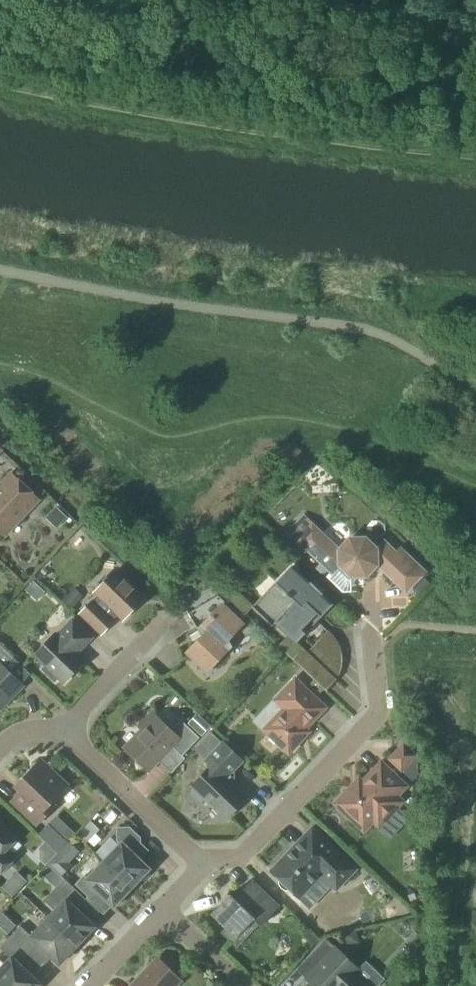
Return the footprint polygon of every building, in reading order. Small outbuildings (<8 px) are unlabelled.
[(38,499),(10,473),(0,483),(0,532),(3,535),(38,499)] [(66,531),(80,523),(72,511),(59,520),(66,531)] [(338,549),(302,515),(287,531),(331,572),(338,564),(350,575),(365,575),(372,567),(374,569),(378,569),(380,567),(405,591),(424,571),(399,547),(395,552),(383,540),(375,548),(364,537),(349,537),(338,549)] [(323,574),(328,569),(320,562),(316,567),(323,574)] [(295,642),(332,603),(291,564),(252,604),(234,587),(226,595),(246,615),(252,607),(271,625),(274,622),(295,642)] [(123,619),(142,598),(113,570),(94,591),(97,594),(79,612),(101,633),(118,615),(123,619)] [(47,600),(55,593),(43,581),(35,589),(47,600)] [(74,587),(62,600),(71,608),(83,596),(74,587)] [(208,670),(227,649),(222,644),(241,624),(223,607),(226,604),(216,595),(187,613),(201,635),(187,650),(208,670)] [(53,633),(34,654),(44,664),(40,668),(54,682),(59,677),(63,681),(82,661),(74,653),(90,637),(71,620),(56,636),(53,633)] [(3,699),(5,702),(22,685),(3,667),(13,657),(0,645),(0,702),(3,699)] [(325,689),(335,678),(302,647),(291,658),(325,689)] [(99,659),(111,666),(118,656),(106,648),(99,659)] [(288,753),(309,731),(305,727),(325,706),(294,677),(274,699),(282,708),(262,728),(288,753)] [(170,729),(151,711),(137,726),(142,731),(125,749),(135,759),(136,762),(141,767),(144,767),(147,770),(171,745),(181,755),(199,737),(180,719),(170,729)] [(225,819),(246,797),(225,778),(242,760),(222,741),(204,759),(210,765),(190,786),(192,788),(185,795),(197,806),(204,799),(225,819)] [(402,773),(418,755),(403,741),(386,758),(402,773)] [(43,762),(40,759),(37,762),(30,763),(31,769),(14,786),(25,796),(16,805),(36,824),(54,805),(50,802),(67,784),(50,768),(49,761),(43,762)] [(405,785),(380,761),(361,781),(358,778),(334,803),(363,830),(383,808),(389,813),(402,800),(396,795),(405,785)] [(14,857),(5,849),(15,838),(0,824),(0,871),(14,857)] [(48,824),(38,834),(57,852),(67,842),(61,837),(48,824)] [(103,860),(131,887),(138,879),(143,881),(150,874),(148,869),(149,868),(138,858),(147,850),(136,839),(139,837),(129,827),(116,827),(117,840),(120,842),(103,860)] [(348,876),(355,868),(311,827),(270,870),(280,879),(279,884),(281,888),(286,890),(291,890),(298,897),(321,873),(325,876),(328,879),(332,880),(340,880),(344,878),(348,876)] [(61,877),(72,865),(69,863),(80,852),(69,841),(48,863),(61,877)] [(124,894),(131,887),(103,860),(86,878),(83,876),(75,884),(90,897),(97,890),(113,906),(114,905),(119,906),(126,900),(124,894)] [(47,917),(76,945),(77,944),(82,944),(89,938),(88,932),(94,926),(72,905),(81,895),(63,878),(54,889),(54,910),(47,917)] [(229,893),(210,913),(225,926),(221,931),(236,945),(250,931),(245,926),(253,919),(261,926),(279,906),(279,905),(251,879),(233,897),(229,893)] [(7,934),(16,925),(3,913),(0,916),(0,927),(7,934)] [(75,945),(76,945),(47,917),(30,935),(19,925),(9,936),(26,952),(36,942),(58,964),(65,957),(70,957),(76,951),(75,945)] [(320,921),(313,929),(321,938),(328,930),(320,921)] [(356,930),(344,933),(347,946),(359,943),(356,930)] [(26,952),(9,936),(0,945),(0,948),(9,957),(0,967),(0,983),(3,985),(37,985),(39,984),(17,962),(26,952)] [(322,941),(303,960),(313,969),(305,978),(314,985),(367,985),(368,985),(354,972),(358,968),(335,947),(331,950),(322,941)] [(157,958),(130,985),(173,985),(180,979),(170,971),(170,967),(164,960),(160,960),(157,958)]
